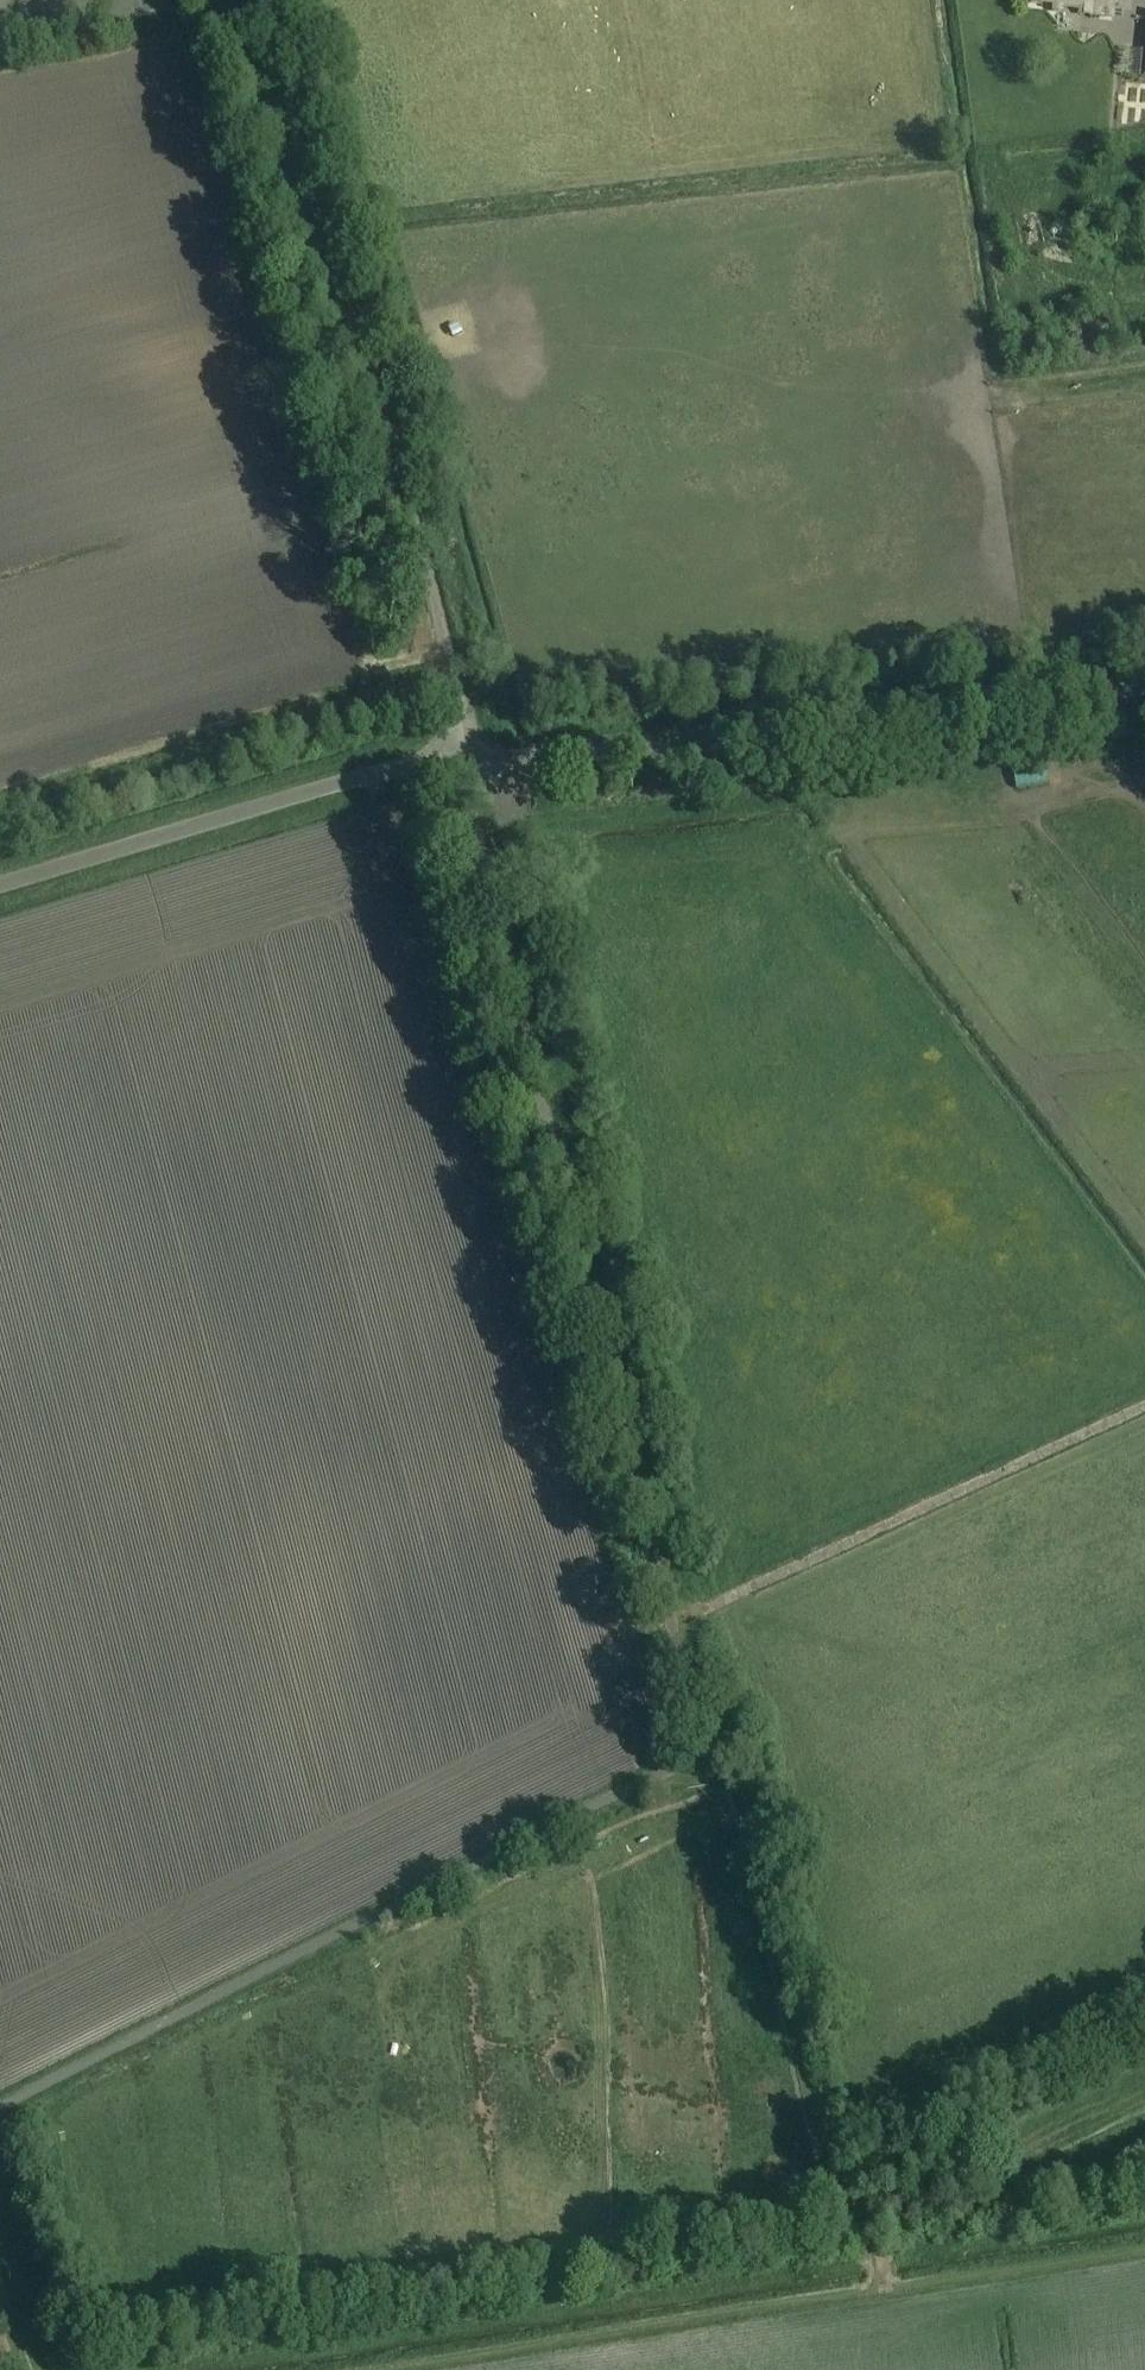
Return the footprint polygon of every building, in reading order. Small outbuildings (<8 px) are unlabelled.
[(1117,0),(1033,0),(1033,4),(1055,6),(1055,12),(1115,18),(1117,0)]
